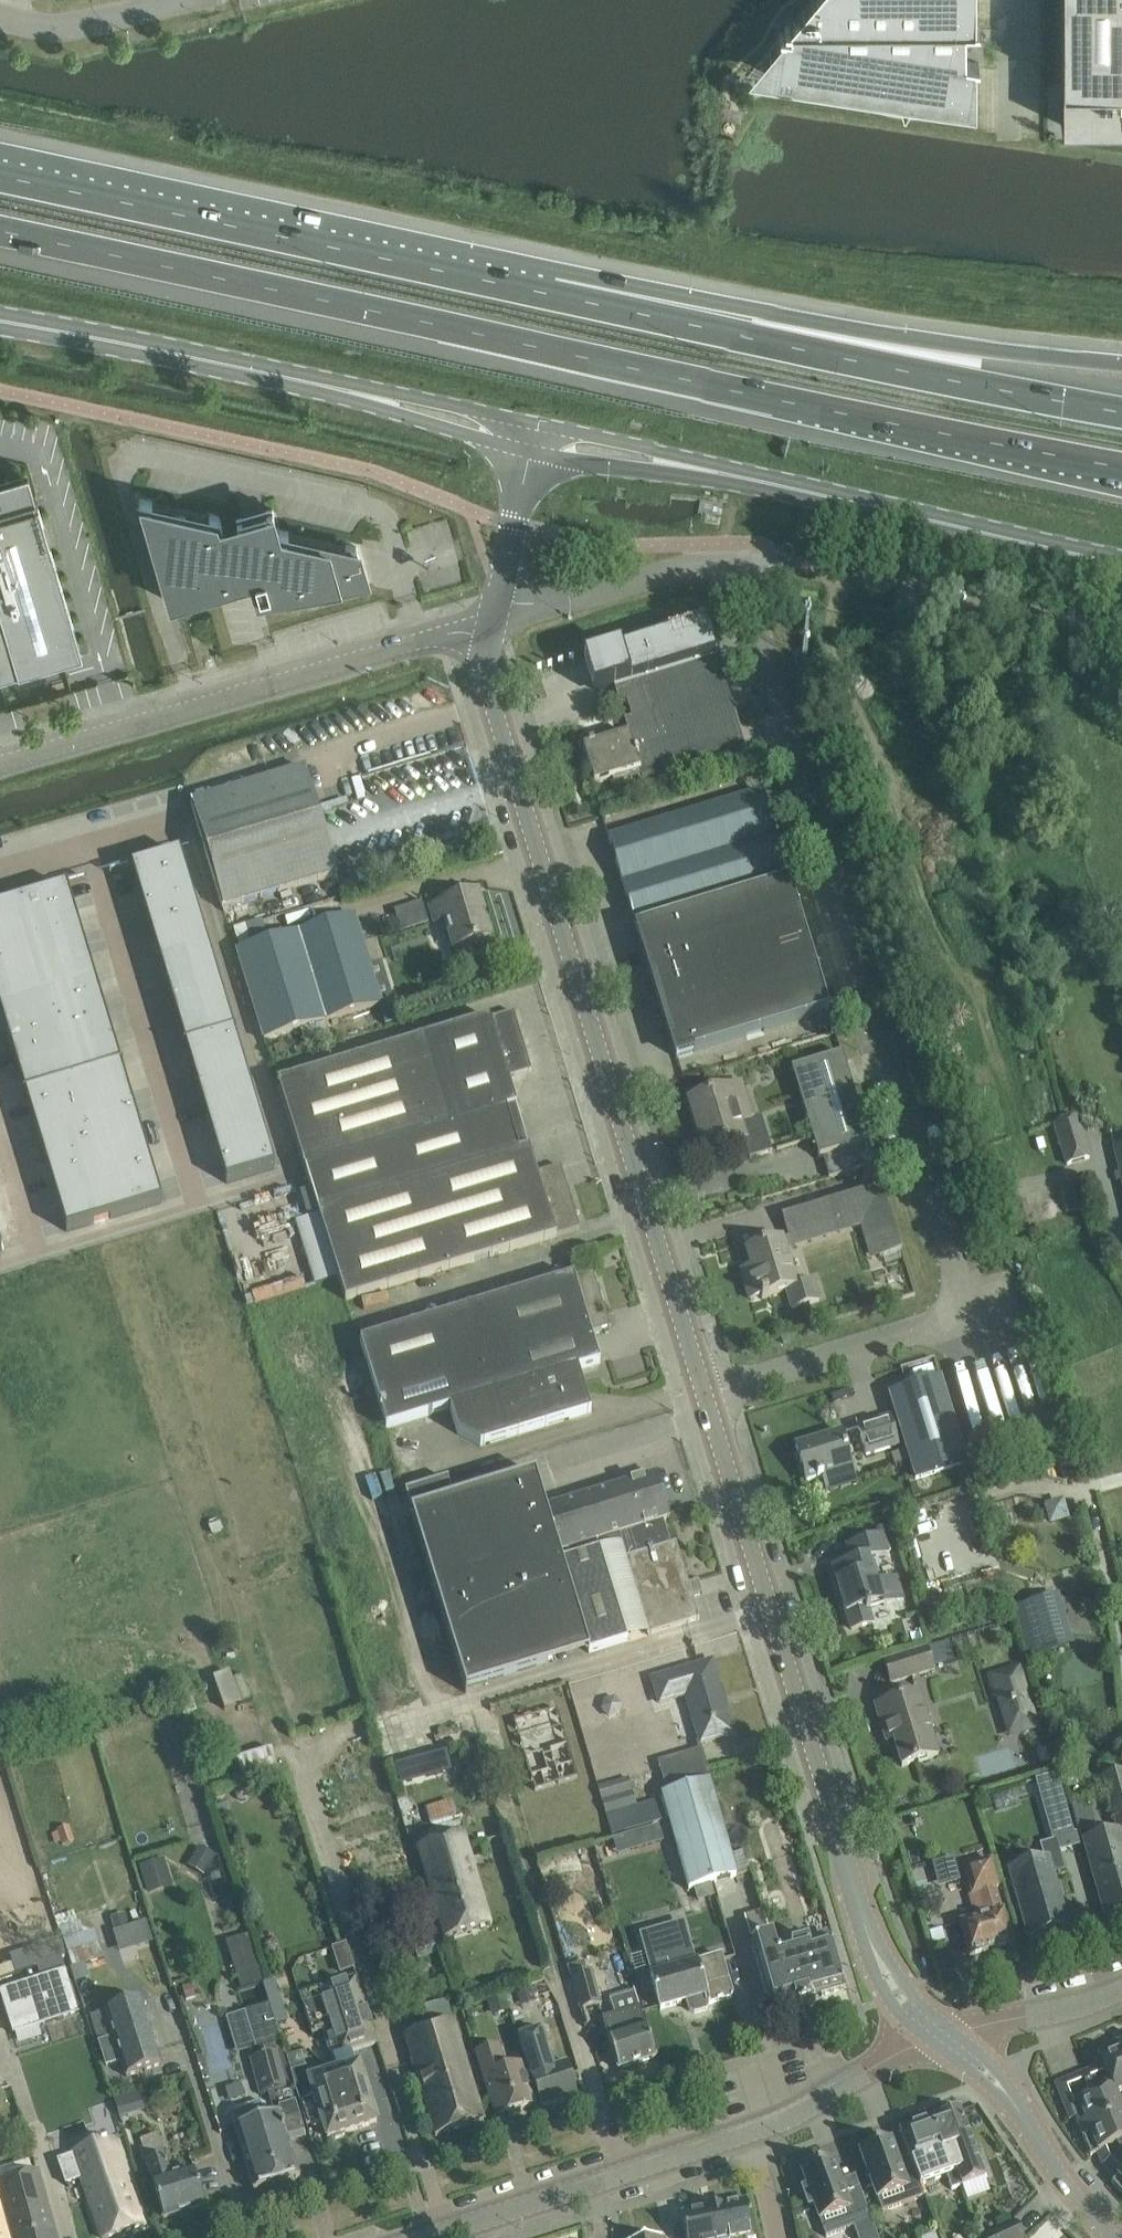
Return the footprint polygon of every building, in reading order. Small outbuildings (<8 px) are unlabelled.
[(777,78),(967,107),(969,97),(971,85),(974,64),(975,64),(978,65),(978,64),(978,63),(979,62),(965,60),(965,44),(967,44),(970,44),(970,43),(970,39),(970,35),(965,35),(965,29),(979,29),(979,28),(979,26),(978,26),(975,26),(975,0),(811,0),(789,26),(784,26),(784,29),(787,29),(788,29),(790,29),(790,33),(789,33),(780,32),(780,33),(779,34),(781,35),(782,35),(783,35),(784,35),(777,78)] [(1059,124),(1121,124),(1121,0),(1059,0),(1059,124)] [(81,651),(37,500),(32,502),(31,497),(36,496),(35,494),(30,495),(24,475),(0,482),(0,675),(81,651)] [(253,574),(259,597),(259,598),(366,580),(356,546),(346,544),(345,548),(287,536),(288,531),(278,529),(272,507),(266,509),(266,511),(265,515),(245,521),(242,518),(241,516),(236,518),(237,520),(222,524),(219,515),(209,513),(208,518),(151,505),(152,500),(138,497),(168,601),(238,581),(237,579),(253,574)] [(717,656),(707,622),(587,658),(597,691),(613,686),(614,688),(717,656)] [(626,701),(635,731),(636,732),(731,703),(717,656),(614,688),(619,703),(626,701)] [(745,749),(731,703),(636,732),(635,731),(628,734),(629,734),(642,776),(641,776),(643,781),(745,749)] [(614,784),(641,776),(642,776),(629,734),(628,734),(594,745),(593,742),(588,744),(589,746),(583,748),(594,784),(612,779),(614,784)] [(337,874),(305,768),(190,803),(223,909),(337,874)] [(636,927),(788,880),(761,791),(609,837),(636,927)] [(132,868),(146,913),(193,898),(180,854),(175,855),(175,853),(140,863),(141,866),(132,868)] [(788,880),(636,927),(676,1057),(828,1011),(788,880)] [(33,947),(81,933),(67,888),(58,890),(57,887),(23,897),(24,901),(20,902),(33,947)] [(455,949),(469,945),(491,938),(477,893),(432,907),(436,922),(446,919),(455,949)] [(146,913),(159,958),(207,943),(193,898),(146,913)] [(33,947),(20,902),(15,903),(14,899),(0,903),(0,957),(33,947)] [(353,916),(295,934),(322,1022),(326,1021),(380,1005),(353,916)] [(47,992),(94,977),(81,933),(33,947),(47,992)] [(300,1029),(322,1022),(295,934),(238,951),(265,1040),(300,1029)] [(220,988),(207,943),(159,958),(173,1002),(220,988)] [(47,992),(33,947),(0,957),(0,1006),(47,992)] [(60,1036),(108,1022),(94,977),(47,992),(60,1036)] [(184,1048),(236,1032),(234,1033),(220,988),(173,1002),(186,1047),(184,1048)] [(47,992),(0,1006),(0,1010),(12,1051),(60,1036),(47,992)] [(310,1191),(511,1128),(505,1107),(515,1104),(506,1076),(530,1068),(512,1010),(488,1017),(488,1016),(277,1082),(310,1191)] [(322,1022),(300,1029),(304,1042),(329,1034),(326,1021),(322,1022)] [(74,1082),(124,1066),(121,1067),(108,1022),(60,1036),(74,1082)] [(200,1093),(248,1078),(234,1033),(236,1033),(236,1032),(184,1048),(186,1048),(200,1093)] [(24,1096),(24,1097),(74,1082),(60,1036),(12,1051),(26,1096),(24,1096)] [(819,1157),(822,1156),(869,1142),(842,1053),(791,1069),(819,1157)] [(74,1082),(87,1126),(135,1112),(122,1068),(124,1067),(124,1066),(74,1082)] [(261,1123),(248,1078),(200,1093),(214,1138),(261,1123)] [(74,1082),(24,1097),(26,1096),(40,1141),(87,1126),(74,1082)] [(740,1122),(729,1087),(728,1087),(689,1099),(705,1150),(743,1138),(750,1158),(772,1151),(761,1115),(740,1122)] [(87,1126),(101,1171),(149,1157),(135,1112),(87,1126)] [(1078,1115),(1052,1123),(1065,1165),(1091,1157),(1078,1115)] [(261,1123),(214,1138),(227,1182),(275,1168),(261,1123)] [(101,1171),(87,1126),(40,1141),(53,1186),(101,1171)] [(518,1148),(511,1128),(310,1191),(344,1300),(579,1227),(560,1165),(537,1172),(528,1145),(518,1148)] [(869,1142),(822,1156),(829,1177),(875,1163),(869,1142)] [(162,1202),(149,1157),(101,1171),(114,1217),(162,1202)] [(101,1171),(53,1186),(67,1231),(114,1217),(101,1171)] [(902,1250),(882,1185),(781,1216),(788,1238),(866,1214),(879,1257),(902,1250)] [(754,1272),(743,1276),(750,1299),(761,1296),(762,1298),(768,1297),(767,1294),(786,1288),(791,1307),(818,1298),(812,1281),(795,1286),(780,1239),(747,1249),(754,1272)] [(578,1370),(600,1363),(590,1333),(601,1330),(597,1315),(606,1312),(594,1272),(574,1278),(573,1277),(552,1284),(360,1343),(387,1430),(451,1410),(458,1433),(483,1446),(591,1412),(578,1370)] [(627,1640),(597,1541),(618,1534),(648,1634),(699,1619),(676,1542),(670,1544),(663,1521),(668,1519),(655,1475),(544,1508),(529,1457),(405,1495),(344,1300),(270,1323),(392,1712),(464,1690),(627,1640)] [(889,1394),(915,1478),(966,1463),(940,1378),(889,1394)] [(858,1425),(867,1456),(898,1446),(889,1416),(858,1425)] [(806,1481),(852,1467),(841,1432),(795,1446),(806,1481)] [(1063,1504),(1043,1509),(1049,1529),(1069,1525),(1063,1504)] [(896,1576),(878,1582),(870,1557),(887,1552),(881,1535),(847,1545),(852,1562),(833,1568),(851,1629),(872,1622),(867,1606),(882,1602),(883,1606),(904,1600),(896,1576)] [(1055,1594),(1014,1606),(1029,1656),(1070,1644),(1055,1594)] [(953,1662),(947,1643),(927,1649),(933,1668),(953,1662)] [(891,1682),(933,1669),(933,1668),(927,1649),(926,1648),(884,1661),(891,1682)] [(657,1761),(666,1792),(708,1780),(705,1768),(698,1743),(728,1734),(721,1708),(726,1707),(716,1675),(711,1677),(707,1662),(650,1679),(657,1704),(684,1696),(697,1741),(695,1742),(698,1749),(691,1751),(678,1755),(657,1761)] [(987,1673),(994,1696),(1007,1692),(1018,1733),(1041,1726),(1022,1663),(987,1673)] [(902,1766),(923,1759),(938,1755),(919,1692),(875,1705),(886,1741),(893,1739),(902,1766)] [(604,1699),(601,1710),(608,1718),(619,1715),(622,1704),(614,1696),(604,1699)] [(556,1708),(514,1721),(535,1790),(577,1777),(556,1708)] [(235,1759),(241,1778),(276,1766),(270,1748),(235,1759)] [(1045,1748),(1036,1751),(1040,1764),(1049,1761),(1045,1748)] [(399,1782),(450,1768),(445,1752),(395,1765),(399,1782)] [(642,1774),(638,1761),(624,1765),(627,1777),(628,1776),(629,1778),(642,1774)] [(1121,1831),(1121,1772),(1103,1777),(1118,1832),(1121,1831)] [(1057,1773),(1036,1779),(1042,1796),(1061,1790),(1057,1773)] [(601,1799),(632,1790),(629,1778),(628,1776),(627,1777),(597,1785),(601,1799)] [(708,1780),(666,1792),(662,1794),(662,1796),(669,1818),(677,1846),(689,1889),(736,1876),(708,1780)] [(606,1815),(636,1804),(632,1790),(601,1799),(606,1815)] [(1091,1795),(1073,1800),(1080,1827),(1099,1823),(1091,1795)] [(636,1804),(606,1815),(612,1835),(669,1818),(662,1796),(636,1804)] [(426,1807),(431,1824),(456,1816),(451,1799),(426,1807)] [(659,1824),(629,1833),(634,1849),(664,1840),(659,1824)] [(74,1842),(69,1826),(56,1830),(62,1846),(74,1842)] [(1100,1899),(1105,1921),(1121,1916),(1121,1831),(1118,1832),(1084,1841),(1100,1899)] [(463,1834),(433,1843),(418,1848),(445,1937),(490,1924),(463,1834)] [(1043,1857),(1008,1867),(1022,1917),(1028,1938),(1069,1926),(1063,1905),(1054,1873),(1065,1870),(1056,1839),(1039,1843),(1043,1857)] [(186,1866),(204,1876),(206,1872),(214,1877),(224,1861),(197,1846),(186,1866)] [(598,1879),(590,1849),(541,1862),(548,1892),(598,1879)] [(961,1881),(954,1857),(931,1863),(938,1887),(961,1881)] [(164,1858),(139,1866),(148,1893),(173,1885),(164,1858)] [(1012,1943),(996,1887),(999,1886),(991,1860),(965,1867),(972,1894),(978,1892),(984,1916),(960,1923),(969,1955),(1012,1943)] [(92,1925),(82,1928),(74,1908),(54,1915),(73,1965),(103,1954),(92,1925)] [(126,1912),(113,1916),(116,1928),(130,1924),(126,1912)] [(685,1926),(644,1937),(654,1973),(650,1974),(660,2009),(682,2003),(681,1999),(685,1998),(689,2010),(694,2013),(706,2010),(709,2005),(732,1998),(726,1976),(720,1956),(697,1962),(695,1962),(685,1926)] [(827,1933),(808,1938),(791,1943),(793,1952),(778,1956),(772,1936),(751,1941),(769,2007),(790,2002),(791,2008),(815,2001),(815,1999),(843,1991),(827,1933)] [(225,1942),(240,1990),(261,1983),(247,1935),(225,1942)] [(409,1959),(406,1948),(392,1952),(395,1964),(409,1959)] [(0,1990),(0,1994),(12,2032),(75,2012),(79,2011),(65,1969),(0,1990)] [(570,1976),(580,2010),(601,2004),(592,1970),(570,1976)] [(306,2066),(290,2071),(294,2085),(307,2127),(322,2123),(327,2138),(332,2137),(335,2139),(343,2136),(344,2133),(376,2123),(358,2065),(357,2065),(352,2051),(377,2043),(371,2022),(357,1976),(299,1994),(311,2035),(321,2032),(334,2073),(310,2080),(306,2066)] [(191,1984),(182,1987),(185,2000),(195,1997),(191,1984)] [(534,1984),(516,1990),(521,2006),(538,2000),(534,1984)] [(655,2058),(639,2006),(634,1989),(609,1997),(614,2014),(602,2018),(618,2069),(655,2058)] [(504,1994),(487,1999),(491,2015),(509,2010),(504,1994)] [(162,2065),(155,2044),(140,1998),(91,2014),(100,2041),(113,2037),(126,2076),(162,2065)] [(483,2120),(452,2021),(446,1999),(423,2006),(430,2028),(404,2036),(435,2135),(483,2120)] [(269,2003),(245,2011),(256,2048),(263,2046),(264,2050),(281,2045),(277,2032),(269,2003)] [(519,2036),(534,2086),(541,2107),(577,2096),(567,2062),(555,2066),(544,2029),(519,2036)] [(1116,2094),(1121,2091),(1121,2041),(1097,2051),(1102,2064),(1089,2070),(1091,2076),(1097,2074),(1104,2091),(1111,2096),(1116,2094)] [(235,2109),(231,2115),(234,2127),(253,2191),(300,2177),(294,2156),(290,2142),(282,2117),(298,2113),(295,2102),(298,2101),(281,2045),(264,2050),(265,2054),(248,2059),(259,2094),(267,2092),(272,2109),(274,2115),(268,2117),(265,2103),(260,2101),(240,2107),(235,2109)] [(536,2104),(529,2083),(523,2063),(506,2069),(498,2045),(475,2053),(495,2116),(536,2104)] [(1121,2153),(1121,2109),(1116,2094),(1111,2096),(1104,2091),(1097,2074),(1091,2076),(1089,2070),(1055,2084),(1065,2108),(1071,2106),(1091,2155),(1097,2153),(1102,2165),(1121,2153)] [(124,2094),(113,2097),(119,2118),(130,2114),(124,2094)] [(960,2110),(933,2120),(952,2173),(956,2172),(961,2186),(985,2177),(960,2110)] [(164,2154),(163,2155),(152,2119),(135,2124),(163,2218),(204,2206),(194,2170),(171,2177),(164,2154)] [(952,2189),(961,2186),(956,2172),(952,2173),(933,2120),(899,2132),(912,2167),(919,2185),(920,2185),(947,2175),(952,2189)] [(72,2153),(75,2160),(95,2218),(102,2237),(104,2237),(143,2225),(136,2204),(126,2176),(125,2177),(112,2139),(72,2153)] [(924,2196),(920,2185),(919,2185),(912,2167),(900,2172),(890,2143),(877,2148),(875,2143),(863,2148),(864,2152),(861,2153),(882,2211),(924,2196)] [(1102,2165),(1115,2178),(1111,2182),(1121,2194),(1121,2153),(1102,2165)] [(859,2186),(843,2193),(832,2164),(819,2168),(817,2164),(805,2169),(806,2173),(803,2174),(808,2190),(803,2191),(809,2207),(814,2205),(825,2237),(853,2227),(857,2237),(878,2237),(859,2186)] [(43,2193),(37,2169),(0,2180),(0,2189),(13,2237),(56,2237),(54,2231),(43,2193)] [(723,2206),(730,2237),(746,2237),(753,2236),(746,2202),(723,2206)] [(723,2206),(722,2205),(705,2209),(705,2210),(681,2215),(686,2237),(730,2237),(723,2206)] [(1016,2223),(982,2237),(1023,2237),(1016,2223)]
